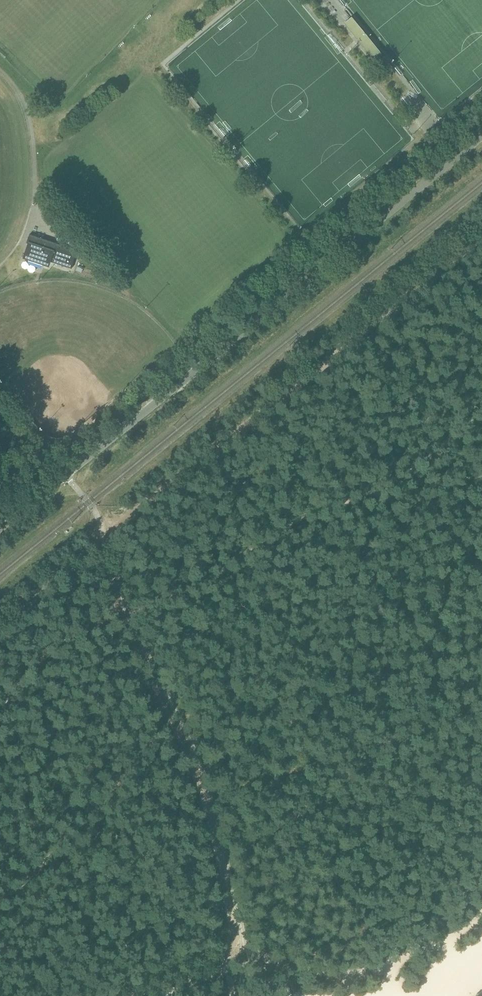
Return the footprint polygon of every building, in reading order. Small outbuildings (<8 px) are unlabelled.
[(29,245),(25,258),(48,265),(49,262),(71,269),(77,250),(29,234),(26,244),(29,245)]
